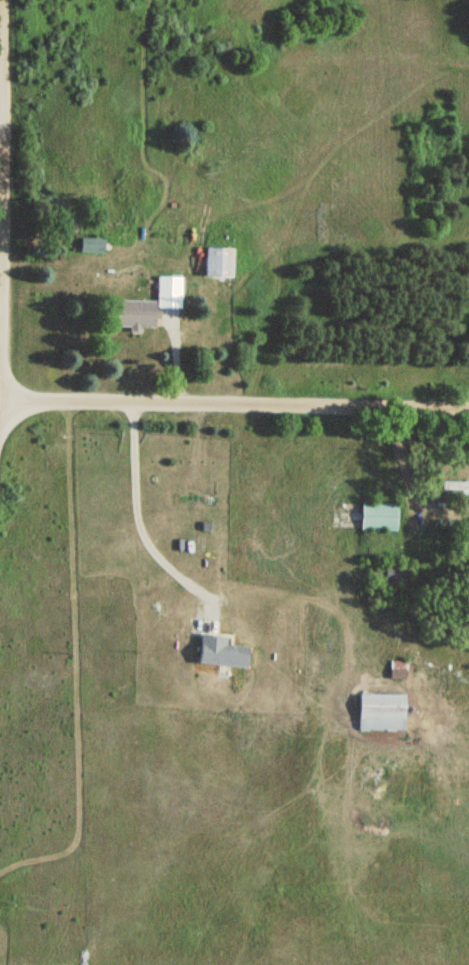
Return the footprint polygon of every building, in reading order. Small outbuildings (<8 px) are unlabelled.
[(228,278),(228,248),(201,248),(201,278),(228,278)] [(157,307),(179,307),(179,277),(157,277),(157,307)] [(113,301),(113,329),(152,329),(152,301),(113,301)] [(440,482),(440,499),(468,499),(468,482),(440,482)] [(360,529),(397,529),(397,504),(361,503),(360,529)] [(457,533),(457,551),(468,551),(468,533),(457,533)] [(222,646),(222,637),(196,636),(194,664),(243,667),(245,647),(222,646)] [(357,730),(402,730),(402,694),(357,694),(357,730)]
